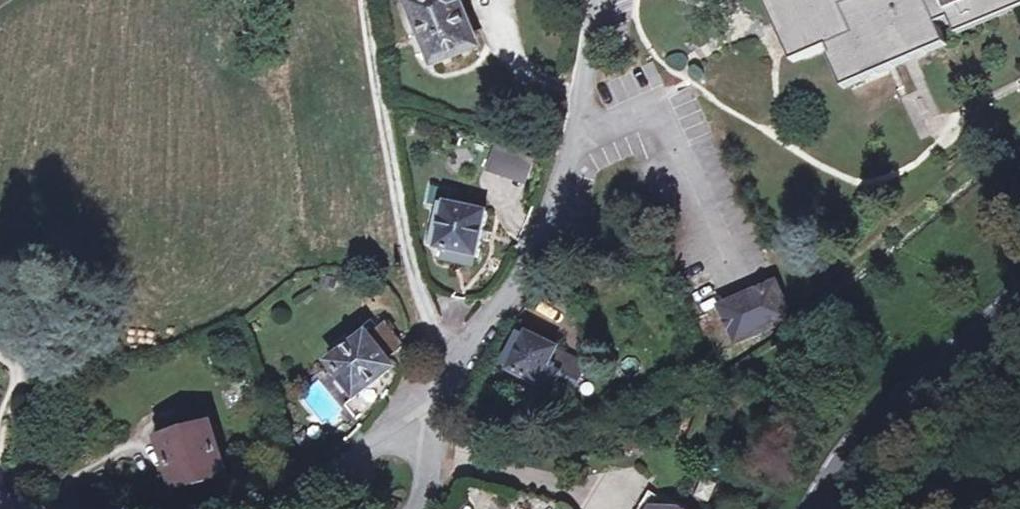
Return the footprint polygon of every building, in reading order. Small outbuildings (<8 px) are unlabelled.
[(442,61),(480,44),(461,0),(423,0),(416,3),(442,61)] [(796,17),(809,46),(848,29),(869,75),(953,37),(950,29),(962,23),(968,38),(1019,13),(1019,0),(901,0),(858,19),(849,0),(788,0),(796,17)] [(533,187),(540,160),(500,149),(492,176),(533,187)] [(449,201),(441,242),(440,246),(480,254),(489,209),(449,201)] [(740,347),(791,324),(774,292),(726,315),(740,347)] [(387,323),(335,365),(360,397),(394,370),(387,360),(405,345),(387,323)] [(557,347),(527,334),(510,372),(538,385),(539,383),(557,391),(559,389),(574,395),(588,364),(556,349),(557,347)] [(198,421),(153,436),(173,495),(217,483),(198,421)]
